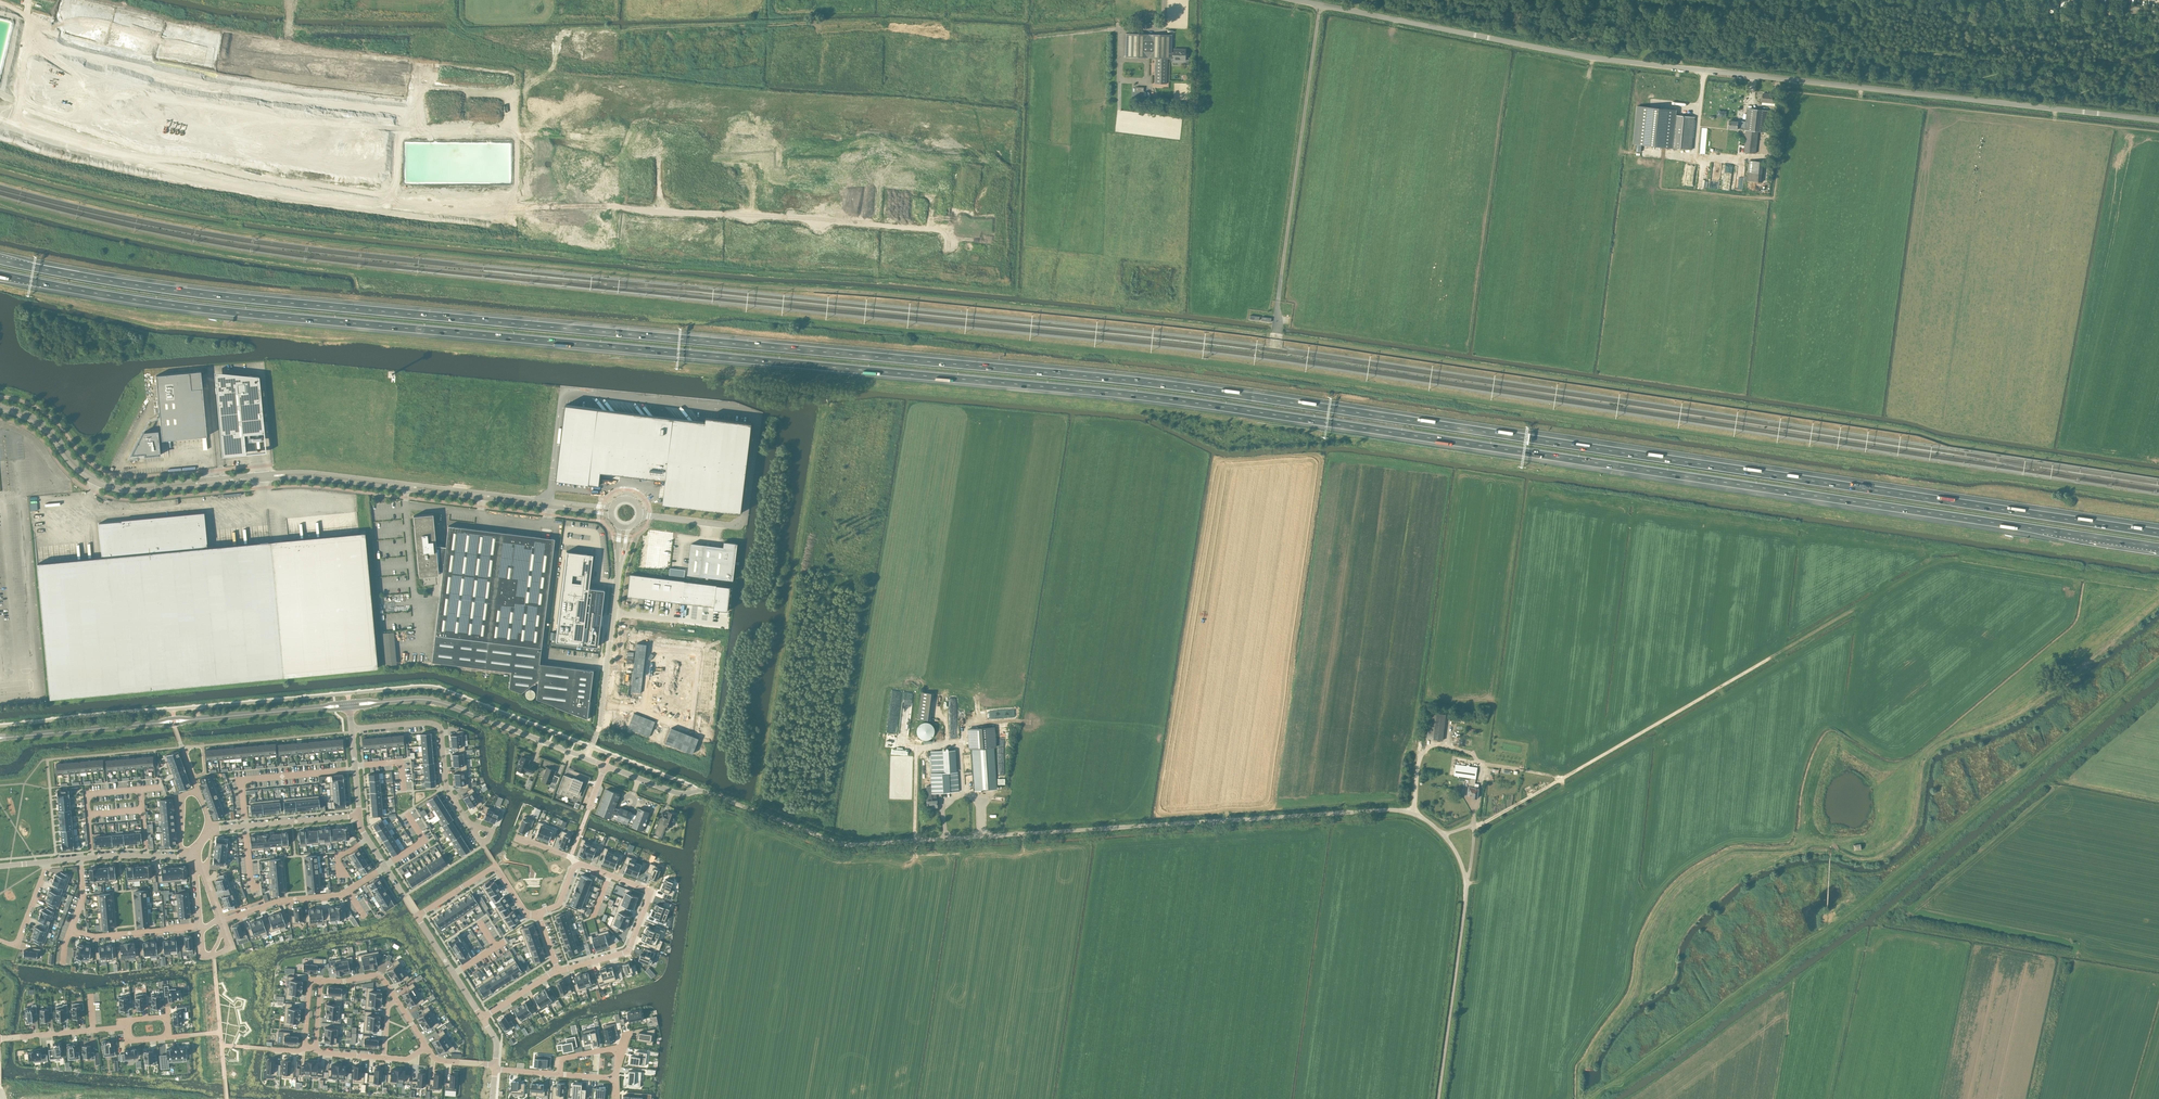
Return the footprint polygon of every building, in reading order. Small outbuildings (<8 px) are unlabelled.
[(1167,57),(1173,57),(1173,52),(1170,52),(1170,35),(1128,34),(1127,56),(1155,57),(1155,83),(1167,84),(1167,57)] [(1173,49),(1173,52),(1173,57),(1185,58),(1185,49),(1173,49)] [(1133,98),(1144,98),(1144,87),(1133,87),(1133,98)] [(1775,103),(1776,95),(1763,93),(1762,102),(1775,103)] [(1695,117),(1676,115),(1677,110),(1637,106),(1633,144),(1692,150),(1695,117)] [(1756,153),(1758,132),(1765,132),(1768,111),(1747,108),(1745,127),(1744,130),(1746,130),(1744,152),(1756,153)] [(1729,121),(1728,128),(1737,129),(1744,130),(1745,127),(1737,126),(1738,122),(1729,121)] [(1747,181),(1762,182),(1763,162),(1749,160),(1747,181)] [(1709,188),(1718,189),(1720,164),(1712,163),(1709,188)] [(1693,186),(1695,165),(1686,165),(1684,185),(1693,186)] [(1722,189),(1729,190),(1731,170),(1725,169),(1722,189)] [(207,436),(201,371),(156,375),(161,433),(158,433),(158,431),(142,432),(138,441),(139,441),(139,444),(136,444),(130,455),(131,456),(139,455),(139,456),(142,455),(144,454),(144,456),(160,455),(159,439),(162,439),(162,440),(207,436)] [(264,433),(259,377),(249,376),(215,379),(222,456),(242,454),(243,454),(244,454),(244,453),(245,453),(245,452),(245,451),(245,450),(244,435),(264,433)] [(705,422),(599,409),(565,405),(556,480),(599,485),(601,472),(666,480),(663,504),(741,513),(752,423),(706,418),(705,422)] [(207,548),(204,513),(98,523),(102,557),(37,563),(50,698),(284,677),(377,668),(365,533),(271,542),(207,548)] [(443,572),(435,635),(541,648),(554,539),(551,538),(550,549),(539,548),(540,537),(516,534),(448,526),(446,547),(442,546),(443,545),(439,544),(439,546),(436,545),(433,514),(413,516),(419,577),(438,575),(438,571),(443,572)] [(692,543),(688,575),(701,576),(733,580),(737,544),(738,544),(724,542),(723,547),(692,543)] [(588,588),(592,555),(566,551),(555,642),(581,645),(585,611),(601,613),(604,590),(588,588)] [(670,568),(669,575),(684,577),(685,570),(670,568)] [(639,598),(641,576),(630,574),(628,596),(639,598)] [(649,599),(652,577),(641,576),(639,598),(649,599)] [(660,600),(663,578),(652,577),(649,599),(660,600)] [(674,580),(663,578),(660,600),(671,601),(674,580)] [(682,603),(684,581),(674,580),(671,601),(682,603)] [(693,604),(695,582),(684,581),(682,603),(693,604)] [(695,582),(693,604),(703,605),(706,584),(695,582)] [(706,584),(703,605),(714,607),(717,585),(706,584)] [(714,607),(714,609),(719,610),(722,610),(727,611),(728,611),(731,587),(717,585),(714,607)] [(385,632),(387,665),(398,664),(397,632),(385,632)] [(596,641),(602,642),(602,635),(589,634),(589,641),(592,641),(592,645),(595,645),(596,641)] [(539,664),(541,648),(435,635),(432,662),(511,671),(509,688),(521,693),(538,679),(536,699),(588,719),(594,670),(539,664)] [(637,643),(631,692),(641,693),(647,644),(637,643)] [(705,651),(698,710),(708,711),(715,653),(705,651)] [(2048,672),(2050,678),(2059,674),(2057,669),(2048,672)] [(916,718),(928,717),(927,691),(915,692),(916,718)] [(1430,712),(1428,735),(1427,738),(1443,740),(1446,714),(1430,712)] [(634,713),(628,728),(649,737),(655,722),(634,713)] [(926,721),(924,722),(922,722),(921,723),(919,724),(918,726),(917,727),(917,729),(917,731),(917,733),(918,734),(919,736),(920,737),(921,738),(923,739),(924,740),(926,740),(928,740),(930,739),(931,738),(933,737),(934,736),(935,734),(935,733),(935,731),(935,729),(935,727),(934,725),(932,724),(931,723),(930,722),(927,721),(926,721)] [(994,727),(969,729),(970,749),(972,749),(972,751),(975,791),(995,789),(997,789),(994,750),(994,747),(995,747),(994,727)] [(671,728),(665,743),(693,754),(699,738),(671,728)] [(457,735),(450,735),(450,736),(451,735),(451,741),(464,740),(463,730),(456,731),(457,735)] [(464,740),(451,741),(452,747),(451,747),(453,747),(458,747),(458,750),(465,750),(465,749),(464,740)] [(459,754),(452,754),(452,755),(453,760),(466,759),(465,750),(458,750),(459,754)] [(927,807),(937,807),(937,800),(936,800),(936,793),(959,791),(958,772),(955,772),(955,768),(956,768),(955,750),(954,750),(931,752),(932,773),(930,773),(932,793),(925,793),(926,801),(927,801),(927,807)] [(166,762),(168,761),(180,757),(178,751),(174,752),(174,751),(170,753),(166,755),(168,761),(166,762)] [(530,760),(522,756),(520,761),(519,760),(518,765),(517,769),(525,772),(531,774),(532,772),(533,772),(535,765),(530,764),(529,763),(530,760)] [(182,763),(180,757),(168,761),(166,762),(168,768),(171,767),(182,763)] [(466,759),(453,760),(453,766),(460,766),(460,769),(467,769),(466,759)] [(183,765),(182,763),(171,767),(168,768),(170,774),(185,768),(184,765),(183,765)] [(1456,764),(1454,776),(1472,778),(1470,786),(1469,786),(1468,795),(1473,796),(1473,797),(1478,798),(1479,788),(1478,788),(1479,784),(1475,783),(1475,781),(1476,781),(1478,767),(1470,766),(1470,765),(1467,765),(1467,766),(1456,764)] [(556,771),(547,767),(542,781),(550,784),(551,781),(557,783),(559,777),(554,775),(556,771)] [(186,772),(185,768),(170,774),(173,773),(175,778),(172,779),(186,774),(185,772),(186,772)] [(457,773),(454,773),(454,774),(455,779),(468,778),(467,769),(460,769),(460,773),(457,773)] [(188,780),(186,774),(172,779),(174,785),(188,780)] [(331,782),(329,782),(344,781),(343,774),(338,775),(330,775),(331,782)] [(213,781),(211,775),(207,776),(202,777),(203,778),(200,779),(202,785),(201,785),(201,786),(213,781)] [(573,777),(573,778),(564,775),(557,793),(573,799),(574,795),(577,796),(579,796),(579,795),(581,791),(581,789),(580,789),(583,781),(573,777)] [(468,778),(455,779),(455,785),(458,785),(461,785),(462,789),(469,788),(468,778)] [(191,787),(188,780),(174,785),(175,786),(177,785),(179,791),(183,790),(187,789),(187,788),(191,787)] [(215,786),(213,781),(201,786),(202,789),(203,789),(204,791),(217,786),(216,786),(215,786)] [(219,792),(217,786),(204,791),(206,796),(219,792)] [(477,796),(472,788),(466,792),(468,795),(463,798),(466,803),(477,796)] [(615,807),(620,794),(607,789),(598,813),(611,819),(612,816),(617,818),(616,820),(628,824),(628,823),(633,824),(632,827),(643,831),(650,812),(639,808),(636,815),(632,813),(632,812),(621,808),(620,809),(615,807)] [(221,797),(219,792),(206,796),(208,802),(221,797)] [(440,799),(437,794),(428,799),(431,805),(440,799)] [(482,804),(477,796),(466,803),(470,808),(474,805),(476,808),(482,804)] [(221,797),(208,802),(210,807),(223,803),(222,802),(221,803),(219,798),(221,797)] [(443,804),(440,799),(431,805),(434,809),(443,804)] [(345,800),(331,802),(331,808),(332,808),(338,808),(338,809),(342,808),(342,807),(346,807),(345,800)] [(225,808),(223,803),(210,807),(211,809),(210,810),(211,813),(225,808)] [(446,809),(443,804),(434,809),(437,814),(446,809)] [(489,821),(494,809),(485,805),(482,812),(485,813),(483,819),(489,821)] [(225,808),(211,813),(212,813),(214,819),(217,818),(217,819),(222,817),(221,816),(225,815),(223,809),(225,808)] [(449,814),(446,809),(437,814),(441,819),(449,814)] [(500,819),(503,812),(494,809),(489,821),(495,823),(497,818),(500,819)] [(676,814),(671,812),(669,811),(667,814),(663,812),(660,819),(654,834),(661,837),(666,825),(671,827),(673,821),(674,822),(676,818),(675,817),(676,814)] [(453,819),(449,814),(441,819),(444,824),(451,820),(453,819)] [(520,827),(519,831),(526,833),(526,831),(528,826),(532,827),(534,820),(525,816),(522,823),(521,822),(520,826),(520,827)] [(377,831),(385,825),(382,820),(373,826),(377,831)] [(445,831),(454,825),(451,820),(444,824),(442,826),(445,831)] [(539,822),(536,829),(539,830),(536,837),(537,838),(537,839),(541,840),(542,839),(543,840),(548,825),(539,822)] [(380,836),(389,830),(385,825),(377,831),(380,836)] [(454,825),(445,831),(448,836),(457,830),(454,825)] [(548,825),(543,840),(549,842),(552,835),(555,836),(558,829),(548,825)] [(348,827),(342,827),(343,840),(343,839),(349,839),(349,835),(350,835),(350,830),(349,830),(348,827)] [(299,835),(298,835),(298,839),(299,839),(300,844),(306,844),(305,830),(304,831),(302,831),(299,831),(299,835)] [(383,841),(392,835),(389,830),(380,836),(383,841)] [(460,835),(457,830),(448,836),(452,841),(460,835)] [(562,831),(559,838),(563,839),(560,846),(566,849),(568,845),(569,846),(570,841),(571,838),(572,835),(562,831)] [(287,832),(281,833),(282,847),(289,847),(288,840),(289,840),(289,836),(288,836),(287,832)] [(386,846),(395,840),(392,835),(383,841),(386,846)] [(464,840),(460,835),(452,841),(455,845),(464,840)] [(228,846),(229,839),(224,839),(224,838),(220,837),(220,838),(216,838),(215,844),(230,846),(228,846)] [(176,838),(161,839),(161,846),(164,846),(165,846),(168,846),(172,846),(172,845),(176,845),(175,838),(176,838)] [(582,839),(579,846),(583,847),(582,848),(580,855),(586,857),(592,842),(591,844),(585,841),(586,840),(582,839)] [(389,851),(398,845),(395,840),(386,846),(389,851)] [(458,850),(467,845),(464,840),(455,845),(458,850)] [(77,848),(76,842),(62,843),(62,850),(66,849),(66,850),(71,850),(70,849),(77,848)] [(592,842),(586,857),(587,857),(587,858),(591,860),(591,859),(593,859),(595,852),(599,853),(601,846),(592,842)] [(229,853),(230,846),(215,844),(215,845),(215,851),(229,853)] [(393,856),(401,850),(398,845),(389,851),(393,856)] [(467,845),(458,850),(461,856),(470,850),(467,845)] [(605,847),(602,854),(605,856),(602,863),(603,863),(603,864),(607,866),(608,865),(609,865),(614,851),(613,852),(608,850),(608,849),(605,847)] [(358,849),(347,855),(350,861),(361,854),(358,849)] [(228,859),(229,853),(215,851),(214,857),(228,859)] [(614,851),(609,865),(611,866),(613,867),(615,868),(618,861),(621,862),(624,855),(614,851)] [(361,854),(350,861),(353,859),(356,864),(354,865),(355,865),(364,859),(361,854)] [(442,867),(447,864),(441,855),(436,859),(442,867)] [(627,856),(624,863),(628,864),(626,868),(626,870),(625,872),(626,872),(626,873),(630,875),(630,874),(631,874),(637,860),(627,856)] [(227,869),(228,859),(214,857),(213,864),(220,865),(219,868),(227,869)] [(364,859),(355,865),(358,870),(368,863),(367,863),(364,859)] [(437,871),(442,867),(436,859),(431,862),(437,871)] [(637,860),(631,874),(638,877),(640,869),(644,871),(646,864),(643,862),(642,865),(636,862),(637,860)] [(437,871),(431,862),(426,865),(432,874),(437,871)] [(368,863),(358,870),(361,875),(365,873),(369,871),(369,870),(371,868),(368,863)] [(652,874),(651,878),(657,880),(658,877),(659,878),(661,873),(659,873),(662,867),(650,863),(647,872),(652,874)] [(151,865),(145,865),(146,880),(152,879),(152,882),(156,882),(155,874),(152,875),(151,865)] [(432,874),(426,865),(421,868),(427,877),(432,874)] [(116,870),(115,870),(114,866),(108,866),(109,881),(116,881),(115,874),(116,874),(116,870)] [(134,881),(132,866),(126,867),(126,871),(125,871),(126,875),(127,875),(127,881),(134,881)] [(187,880),(187,874),(188,874),(187,869),(186,869),(186,866),(179,866),(181,881),(187,880)] [(168,882),(167,868),(161,868),(161,875),(158,875),(159,883),(168,882)] [(427,877),(421,868),(416,871),(422,880),(427,877)] [(417,883),(422,880),(416,871),(411,874),(417,883)] [(70,876),(61,872),(59,875),(56,874),(55,876),(53,879),(67,884),(70,876)] [(230,881),(227,873),(218,876),(219,879),(216,880),(216,881),(215,881),(217,885),(218,885),(230,881)] [(417,883),(411,874),(406,878),(412,887),(417,883)] [(582,875),(580,881),(591,885),(592,884),(594,880),(596,881),(598,877),(591,874),(589,878),(582,875)] [(371,882),(365,886),(369,891),(381,883),(378,878),(375,880),(374,879),(370,881),(371,882)] [(63,888),(65,889),(67,884),(53,879),(52,882),(53,882),(52,884),(55,885),(54,889),(62,891),(63,888)] [(665,879),(661,891),(665,892),(663,897),(671,901),(675,890),(671,889),(673,882),(665,879)] [(489,880),(480,886),(485,894),(497,886),(496,885),(494,882),(491,883),(489,880)] [(230,887),(231,886),(230,881),(218,885),(219,891),(223,889),(224,892),(234,889),(231,890),(230,887)] [(577,886),(590,892),(591,891),(589,891),(591,885),(580,881),(577,886)] [(381,883),(369,891),(372,896),(384,889),(381,884),(382,883),(381,883)] [(497,886),(485,894),(490,901),(499,896),(497,893),(500,891),(500,890),(501,890),(498,886),(497,887),(497,886)] [(577,886),(574,892),(588,897),(590,894),(590,892),(577,886)] [(622,897),(621,897),(636,903),(638,897),(631,894),(632,891),(625,888),(624,891),(625,892),(625,893),(623,898),(622,897)] [(60,894),(62,891),(54,889),(53,892),(50,890),(49,891),(47,895),(48,895),(61,901),(63,895),(60,894)] [(237,897),(234,889),(224,892),(225,896),(222,897),(221,898),(223,902),(224,902),(237,897)] [(384,889),(372,896),(373,896),(374,896),(374,897),(376,899),(377,901),(387,894),(386,891),(384,889)] [(575,893),(573,898),(586,903),(588,897),(574,892),(575,893)] [(387,894),(377,901),(378,903),(380,906),(391,899),(387,894)] [(465,898),(473,910),(479,906),(472,894),(465,898)] [(58,909),(61,901),(48,895),(46,901),(49,902),(48,905),(58,909)] [(499,896),(490,901),(492,900),(497,907),(495,908),(495,909),(507,901),(504,896),(501,898),(499,896)] [(240,906),(237,897),(224,902),(225,907),(229,906),(230,909),(240,906)] [(621,897),(618,907),(625,910),(626,907),(633,909),(634,908),(635,909),(636,904),(635,904),(636,903),(621,897)] [(462,900),(459,902),(467,914),(473,910),(465,898),(462,900)] [(573,898),(570,904),(578,907),(577,910),(584,913),(585,910),(582,909),(585,903),(586,903),(573,898)] [(391,899),(380,906),(383,910),(384,911),(388,909),(392,907),(392,906),(395,904),(391,899)] [(507,901),(495,909),(499,916),(508,910),(508,909),(507,908),(510,906),(507,901)] [(654,909),(653,909),(667,915),(672,903),(665,901),(663,906),(657,904),(656,905),(655,905),(654,909)] [(459,902),(453,906),(460,918),(464,916),(466,914),(467,914),(459,902)] [(329,912),(325,913),(326,923),(327,923),(326,920),(327,920),(329,920),(330,921),(336,920),(335,906),(335,907),(334,907),(334,906),(329,906),(330,907),(328,907),(329,912)] [(342,906),(335,906),(336,920),(343,920),(343,919),(346,918),(346,911),(342,911),(342,906)] [(453,906),(446,910),(454,922),(460,918),(453,906)] [(295,915),(291,916),(292,923),(298,923),(303,922),(302,916),(303,915),(302,911),(301,907),(294,908),(295,915)] [(316,908),(315,908),(316,924),(326,923),(325,913),(322,913),(322,908),(320,908),(320,907),(316,907),(316,908)] [(617,910),(614,917),(628,923),(629,922),(631,918),(630,917),(631,916),(623,913),(625,910),(618,907),(617,910)] [(55,915),(53,914),(54,911),(47,908),(45,912),(42,910),(41,913),(41,912),(39,915),(53,920),(55,915)] [(309,914),(305,915),(306,922),(309,922),(310,924),(316,924),(315,908),(314,908),(308,909),(309,914)] [(653,909),(651,915),(657,917),(656,920),(664,924),(667,915),(653,909)] [(443,912),(440,914),(448,926),(454,922),(446,910),(443,912)] [(508,910),(499,916),(504,923),(516,916),(517,915),(514,911),(513,912),(513,911),(510,913),(508,910)] [(283,917),(281,912),(280,912),(280,911),(275,913),(276,914),(275,914),(280,928),(286,926),(285,924),(289,922),(286,915),(283,917)] [(558,916),(555,917),(557,922),(556,922),(556,923),(570,918),(568,912),(563,914),(562,913),(558,915),(558,916)] [(280,928),(275,914),(268,916),(270,921),(267,922),(270,932),(279,929),(280,928)] [(440,915),(433,919),(435,922),(437,926),(438,926),(440,929),(447,925),(447,927),(448,926),(440,914),(440,915)] [(48,927),(51,920),(53,921),(53,920),(39,915),(38,918),(39,918),(38,921),(41,922),(40,925),(50,929),(50,928),(48,927)] [(516,916),(504,923),(509,931),(518,925),(516,922),(519,920),(516,916)] [(614,917),(610,927),(617,929),(618,926),(619,926),(626,929),(628,923),(614,917)] [(270,932),(267,922),(264,923),(262,918),(261,919),(260,918),(256,920),(257,920),(256,921),(261,935),(267,933),(266,930),(269,929),(270,932)] [(570,918),(556,923),(558,926),(559,926),(559,927),(559,928),(572,924),(571,921),(570,918)] [(261,935),(256,921),(249,923),(251,928),(248,929),(250,936),(253,935),(254,936),(260,934),(260,935),(261,935)] [(248,937),(245,930),(242,931),(239,924),(232,926),(234,930),(233,931),(234,935),(235,935),(238,941),(248,937)] [(572,924),(559,928),(561,933),(574,929),(572,924)] [(47,937),(50,929),(40,925),(39,928),(36,927),(35,927),(33,931),(34,931),(34,932),(37,933),(47,937)] [(526,927),(520,929),(522,935),(536,930),(535,930),(533,925),(530,926),(530,925),(525,926),(526,927)] [(644,933),(644,934),(660,940),(664,931),(655,927),(653,930),(648,928),(647,930),(646,929),(644,933)] [(574,929),(561,933),(563,939),(576,935),(576,934),(573,935),(572,930),(574,929)] [(536,930),(522,935),(524,941),(537,936),(536,934),(537,934),(536,930)] [(608,930),(598,933),(603,948),(609,946),(607,939),(610,938),(608,930)] [(44,945),(47,937),(37,933),(34,932),(32,937),(35,938),(34,942),(44,945)] [(418,936),(437,965),(442,961),(423,932),(418,936)] [(460,933),(448,941),(451,947),(463,939),(460,933)] [(592,935),(588,936),(590,943),(594,943),(596,950),(597,950),(597,951),(602,949),(601,948),(603,948),(598,933),(599,936),(593,938),(592,935)] [(644,934),(642,939),(647,941),(646,945),(656,949),(659,940),(660,940),(644,934)] [(576,935),(563,939),(563,940),(565,945),(578,940),(576,935)] [(182,944),(182,952),(193,951),(192,944),(193,944),(193,940),(192,940),(191,936),(184,936),(185,944),(182,944)] [(537,936),(524,941),(526,946),(539,942),(539,941),(537,936)] [(177,945),(176,940),(175,940),(175,939),(170,939),(170,940),(169,940),(171,954),(177,953),(177,952),(181,952),(180,944),(177,945)] [(463,939),(451,947),(452,947),(455,952),(467,945),(463,939)] [(171,954),(169,940),(163,941),(163,946),(160,946),(161,956),(161,954),(170,953),(170,954),(171,954)] [(566,947),(565,947),(566,950),(580,946),(580,945),(577,946),(576,942),(575,941),(578,940),(565,945),(566,947)] [(150,941),(150,942),(149,942),(151,957),(161,956),(160,946),(157,947),(156,941),(155,941),(150,941)] [(151,957),(149,942),(143,943),(143,948),(140,948),(140,956),(150,955),(150,957),(151,957)] [(539,942),(526,946),(528,952),(541,947),(539,942)] [(129,958),(127,943),(124,944),(121,945),(121,950),(118,950),(118,959),(129,958)] [(135,949),(134,943),(131,944),(130,943),(127,943),(129,958),(135,957),(135,958),(139,958),(138,948),(135,949)] [(82,961),(84,945),(77,944),(77,950),(73,950),(72,957),(76,957),(76,960),(82,961)] [(90,952),(91,946),(90,946),(90,945),(85,945),(85,946),(84,946),(84,945),(82,961),(83,961),(83,960),(93,961),(94,952),(90,952)] [(107,961),(105,946),(104,946),(104,945),(100,946),(99,947),(99,952),(96,952),(96,960),(100,959),(100,962),(107,961)] [(112,945),(105,946),(107,961),(113,961),(113,959),(117,959),(116,950),(113,951),(112,945)] [(467,945),(455,952),(458,957),(458,958),(470,950),(467,945)] [(580,946),(566,950),(566,951),(567,950),(569,956),(572,955),(572,956),(577,954),(576,953),(582,952),(580,946)] [(541,947),(528,952),(530,957),(544,952),(542,949),(541,949),(541,947)] [(40,953),(40,949),(33,948),(33,951),(24,950),(23,957),(28,958),(28,959),(32,959),(32,958),(38,959),(39,952),(40,953)] [(641,954),(639,960),(642,961),(641,962),(646,964),(646,963),(652,965),(656,952),(647,949),(645,955),(641,954)] [(470,950),(458,958),(462,964),(474,956),(470,950)] [(378,951),(368,953),(371,968),(378,967),(376,958),(379,958),(378,951)] [(544,952),(530,957),(531,957),(533,962),(537,961),(538,962),(542,960),(545,959),(543,953),(544,953),(544,952)] [(368,953),(357,955),(358,962),(362,961),(364,969),(370,968),(371,968),(368,953)] [(340,958),(340,959),(343,974),(343,973),(344,973),(344,974),(349,973),(349,972),(350,972),(348,964),(353,963),(352,956),(347,957),(347,959),(341,960),(340,958)] [(303,963),(303,971),(307,971),(307,972),(312,973),(312,972),(317,972),(317,965),(322,965),(323,959),(314,958),(314,962),(313,964),(303,963)] [(340,959),(330,961),(331,967),(334,967),(335,967),(336,975),(342,974),(343,974),(340,959)] [(394,966),(387,971),(391,977),(404,968),(398,959),(392,963),(394,966)] [(515,960),(509,963),(517,975),(522,972),(515,960)] [(629,962),(623,964),(624,967),(623,967),(624,972),(625,971),(627,977),(638,974),(636,965),(630,966),(629,962)] [(509,963),(503,967),(511,979),(517,975),(509,963)] [(606,966),(606,967),(611,983),(611,982),(620,979),(618,971),(614,972),(612,966),(611,967),(611,965),(606,967),(606,966)] [(504,968),(499,972),(506,982),(511,979),(503,967),(504,968)] [(599,978),(597,978),(600,987),(611,983),(606,967),(600,968),(602,974),(598,975),(599,978)] [(404,968),(391,977),(395,983),(402,978),(404,981),(409,978),(404,968)] [(493,974),(492,974),(500,986),(506,982),(499,972),(498,972),(499,973),(494,976),(493,974)] [(589,972),(582,974),(586,989),(596,986),(594,979),(591,979),(589,972)] [(492,974),(487,977),(495,989),(500,986),(492,974)] [(578,983),(574,984),(575,986),(576,992),(586,989),(582,974),(576,976),(576,977),(578,983)] [(286,987),(302,988),(302,985),(302,981),(294,980),(294,977),(293,976),(287,976),(287,980),(290,980),(289,987),(286,987)] [(487,977),(481,981),(489,993),(495,989),(487,977)] [(563,979),(557,982),(558,986),(557,986),(559,990),(560,990),(562,996),(572,992),(569,985),(566,986),(563,979)] [(482,982),(477,986),(479,990),(478,990),(481,994),(482,994),(483,996),(489,993),(481,981),(482,982)] [(409,989),(402,994),(404,997),(406,1000),(419,992),(413,983),(407,986),(409,989)] [(168,985),(164,986),(165,996),(168,996),(169,999),(169,1000),(174,999),(181,998),(180,991),(176,991),(175,988),(168,989),(168,985)] [(328,987),(327,994),(328,994),(334,995),(336,995),(335,999),(342,999),(342,995),(341,995),(342,988),(337,988),(337,987),(333,986),(332,987),(328,987)] [(286,997),(286,999),(290,999),(292,999),(292,998),(293,994),(298,995),(301,995),(301,991),(302,988),(286,987),(286,994),(286,997)] [(367,987),(366,998),(381,999),(382,992),(373,992),(373,988),(367,987)] [(546,989),(540,993),(548,1006),(557,1000),(553,994),(552,995),(550,996),(546,989)] [(152,1000),(151,1000),(152,1004),(153,1008),(154,1008),(154,1009),(160,1008),(160,1007),(160,999),(163,999),(163,990),(158,990),(158,994),(151,994),(152,1000)] [(419,992),(406,1000),(408,1003),(410,1006),(417,1002),(419,1005),(425,1001),(419,992)] [(535,996),(534,996),(538,1003),(536,1005),(540,1011),(548,1006),(540,993),(539,993),(535,995),(535,996)] [(120,997),(119,997),(119,998),(119,1002),(119,1006),(120,1006),(120,1007),(120,1010),(122,1010),(122,1011),(127,1011),(127,1010),(128,1009),(127,1002),(131,1001),(130,994),(126,995),(126,996),(120,997)] [(142,994),(135,995),(135,999),(136,1001),(135,1001),(136,1006),(136,1009),(137,1009),(138,1009),(138,1010),(143,1010),(143,1009),(144,1009),(144,1005),(143,1001),(147,1000),(147,994),(144,994),(142,994)] [(366,998),(365,1009),(372,1009),(372,1006),(380,1006),(381,1000),(381,999),(366,998)] [(326,1008),(326,1011),(341,1012),(342,1001),(340,1001),(335,1001),(335,1005),(327,1004),(326,1008)] [(523,1004),(520,1006),(528,1017),(533,1014),(534,1015),(537,1013),(533,1007),(530,1008),(527,1004),(526,1002),(523,1004)] [(80,1010),(84,1009),(83,1003),(72,1004),(72,1010),(72,1014),(73,1014),(73,1018),(75,1018),(75,1019),(79,1019),(79,1018),(81,1018),(80,1010)] [(285,1004),(284,1015),(300,1016),(300,1013),(300,1009),(295,1008),(292,1008),(292,1003),(286,1003),(285,1003),(285,1004)] [(34,1022),(33,1014),(37,1013),(36,1004),(32,1004),(32,1007),(25,1008),(25,1014),(24,1015),(25,1018),(26,1018),(26,1019),(26,1023),(30,1022),(30,1023),(34,1023),(34,1022)] [(68,1012),(67,1004),(63,1004),(63,1006),(56,1006),(56,1013),(56,1017),(57,1017),(57,1021),(58,1021),(58,1022),(64,1022),(64,1020),(65,1020),(64,1012),(68,1012)] [(52,1012),(51,1005),(47,1006),(47,1008),(40,1009),(41,1013),(40,1013),(41,1017),(41,1021),(43,1021),(43,1022),(47,1022),(47,1021),(49,1020),(48,1013),(52,1012)] [(515,1009),(514,1009),(518,1016),(516,1018),(520,1024),(523,1022),(522,1021),(528,1017),(520,1006),(519,1006),(519,1005),(515,1008),(515,1009)] [(424,1013),(417,1018),(419,1021),(421,1024),(434,1015),(428,1006),(423,1009),(422,1010),(424,1013)] [(177,1012),(173,1012),(174,1019),(174,1024),(176,1024),(176,1025),(181,1025),(181,1024),(182,1024),(182,1019),(184,1019),(184,1011),(186,1011),(186,1007),(177,1007),(177,1012)] [(641,1010),(628,1013),(629,1021),(630,1021),(630,1022),(633,1022),(635,1022),(635,1021),(636,1021),(640,1021),(640,1020),(643,1020),(643,1017),(642,1014),(641,1010)] [(326,1014),(325,1018),(334,1019),(334,1022),(340,1023),(341,1012),(326,1011),(326,1014)] [(365,1011),(364,1022),(379,1023),(379,1020),(380,1016),(371,1015),(372,1012),(371,1011),(365,1011)] [(283,1025),(287,1026),(290,1026),(290,1022),(299,1023),(299,1019),(300,1016),(284,1015),(283,1025)] [(434,1015),(421,1024),(423,1026),(425,1030),(432,1025),(434,1028),(440,1024),(434,1015)] [(504,1016),(498,1020),(500,1023),(502,1027),(503,1027),(506,1033),(515,1027),(511,1020),(508,1022),(505,1018),(504,1016)] [(364,1022),(363,1033),(370,1033),(370,1029),(379,1030),(379,1026),(379,1023),(364,1022)] [(609,1028),(603,1029),(606,1043),(608,1043),(615,1041),(614,1036),(615,1035),(615,1034),(618,1034),(615,1023),(608,1024),(609,1028)] [(324,1034),(324,1035),(338,1036),(338,1029),(340,1029),(340,1025),(333,1025),(333,1026),(333,1028),(325,1028),(324,1031),(324,1034)] [(595,1028),(582,1031),(585,1044),(593,1043),(593,1041),(598,1040),(595,1028)] [(639,1032),(637,1039),(647,1041),(652,1042),(653,1042),(653,1040),(653,1041),(655,1029),(655,1028),(647,1030),(647,1031),(647,1033),(639,1032)] [(437,1038),(432,1041),(436,1047),(449,1039),(443,1030),(438,1033),(437,1033),(439,1036),(437,1038)] [(414,1031),(403,1037),(408,1047),(419,1041),(414,1031)] [(283,1034),(282,1043),(288,1043),(288,1044),(293,1045),(293,1044),(297,1044),(297,1043),(298,1043),(299,1038),(298,1038),(298,1037),(294,1036),(289,1036),(290,1032),(283,1032),(283,1034)] [(324,1038),(323,1042),(332,1042),(332,1046),(338,1047),(339,1043),(337,1042),(338,1036),(324,1035),(324,1038)] [(363,1035),(362,1046),(368,1046),(377,1047),(378,1040),(369,1039),(370,1035),(367,1035),(363,1035)] [(567,1042),(557,1044),(558,1050),(563,1049),(563,1052),(567,1051),(568,1051),(574,1050),(574,1047),(577,1046),(577,1044),(575,1036),(566,1038),(567,1042)] [(436,1048),(436,1049),(438,1052),(439,1052),(440,1053),(447,1048),(450,1053),(455,1049),(449,1039),(436,1047),(436,1048)] [(103,1045),(101,1045),(102,1050),(103,1050),(104,1056),(115,1055),(115,1049),(111,1049),(110,1041),(107,1041),(106,1040),(103,1041),(103,1042),(102,1042),(103,1045)] [(50,1059),(62,1058),(61,1043),(61,1042),(57,1042),(57,1044),(57,1043),(53,1044),(53,1047),(54,1047),(54,1049),(49,1050),(50,1059)] [(67,1045),(68,1060),(80,1059),(79,1052),(75,1052),(75,1044),(71,1045),(71,1043),(67,1044),(67,1045)] [(91,1052),(90,1044),(88,1045),(88,1044),(84,1044),(84,1045),(82,1045),(83,1049),(82,1049),(83,1053),(83,1057),(91,1057),(91,1059),(95,1059),(95,1052),(91,1052)] [(125,1053),(121,1054),(122,1061),(134,1060),(133,1057),(138,1057),(137,1049),(136,1049),(136,1048),(132,1049),(125,1050),(125,1053)] [(163,1056),(160,1056),(160,1061),(161,1069),(169,1068),(168,1058),(174,1058),(174,1060),(180,1060),(180,1057),(186,1057),(186,1055),(187,1054),(187,1050),(186,1050),(185,1048),(179,1048),(173,1049),(173,1048),(167,1049),(167,1055),(163,1056)] [(144,1055),(144,1059),(145,1059),(145,1064),(152,1064),(153,1065),(157,1065),(157,1064),(156,1058),(153,1058),(152,1050),(151,1050),(150,1049),(145,1050),(145,1051),(144,1051),(144,1055)] [(41,1055),(41,1051),(33,1052),(33,1051),(29,1052),(28,1052),(29,1060),(33,1059),(34,1062),(48,1061),(47,1054),(41,1055)] [(630,1062),(630,1063),(645,1066),(647,1053),(636,1051),(635,1056),(631,1056),(630,1062)] [(534,1066),(540,1067),(540,1066),(547,1067),(548,1064),(551,1064),(551,1060),(551,1056),(543,1055),(543,1057),(543,1058),(539,1058),(539,1059),(539,1061),(535,1061),(535,1063),(534,1066)] [(284,1057),(282,1073),(283,1073),(283,1077),(288,1078),(293,1078),(294,1066),(290,1066),(291,1060),(288,1060),(288,1057),(284,1057)] [(266,1058),(265,1066),(267,1066),(266,1072),(267,1072),(267,1074),(272,1075),(277,1075),(277,1074),(280,1074),(281,1066),(278,1066),(274,1066),(274,1060),(274,1058),(270,1058),(266,1058)] [(301,1066),(300,1076),(310,1077),(311,1060),(307,1060),(307,1062),(304,1061),(304,1066),(301,1066)] [(311,1060),(310,1077),(318,1077),(322,1078),(323,1067),(317,1067),(318,1062),(315,1062),(315,1061),(311,1060)] [(328,1078),(337,1079),(338,1063),(334,1063),(334,1065),(331,1065),(331,1069),(328,1069),(328,1072),(328,1078)] [(338,1063),(337,1079),(347,1079),(347,1078),(351,1079),(351,1073),(347,1073),(347,1070),(345,1070),(345,1066),(342,1065),(342,1064),(338,1063)] [(353,1077),(353,1078),(354,1078),(353,1081),(359,1082),(364,1082),(367,1083),(368,1073),(365,1072),(361,1072),(361,1064),(357,1064),(357,1066),(354,1065),(354,1071),(353,1077)] [(369,1074),(368,1082),(374,1082),(381,1083),(381,1077),(382,1069),(379,1069),(379,1067),(375,1067),(374,1074),(369,1074)] [(388,1074),(387,1083),(397,1083),(398,1068),(394,1068),(394,1069),(394,1070),(391,1069),(391,1074),(388,1074)] [(398,1068),(397,1083),(397,1082),(403,1082),(406,1083),(406,1081),(409,1082),(410,1074),(404,1074),(405,1070),(402,1070),(402,1068),(398,1068)] [(412,1084),(411,1087),(412,1087),(418,1087),(424,1088),(424,1085),(425,1077),(425,1073),(423,1073),(423,1071),(418,1071),(417,1081),(416,1081),(412,1080),(412,1084)] [(446,1084),(445,1090),(451,1090),(456,1091),(456,1087),(457,1087),(457,1081),(458,1081),(458,1072),(453,1071),(453,1074),(451,1074),(450,1082),(446,1082),(446,1084)] [(626,1079),(625,1084),(629,1085),(629,1086),(640,1087),(640,1086),(641,1073),(641,1072),(635,1071),(629,1071),(629,1074),(629,1076),(628,1078),(626,1078),(625,1079),(626,1079)] [(430,1079),(429,1089),(434,1089),(440,1090),(440,1086),(441,1082),(441,1074),(439,1074),(439,1072),(434,1072),(434,1079),(430,1079)] [(511,1092),(511,1094),(512,1094),(511,1094),(512,1092),(514,1092),(517,1092),(517,1094),(524,1095),(525,1083),(523,1083),(519,1083),(519,1081),(516,1081),(513,1081),(512,1086),(511,1092)] [(532,1083),(531,1091),(532,1091),(536,1091),(537,1091),(537,1095),(545,1096),(545,1090),(544,1090),(544,1084),(542,1084),(532,1083)] [(552,1098),(555,1098),(559,1098),(559,1095),(564,1095),(564,1091),(565,1091),(566,1086),(565,1086),(565,1083),(557,1083),(557,1086),(553,1086),(552,1098)] [(571,1093),(572,1093),(572,1097),(572,1098),(571,1098),(585,1098),(586,1096),(586,1089),(583,1088),(582,1088),(582,1084),(578,1084),(573,1083),(573,1087),(571,1087),(571,1093)] [(592,1098),(605,1098),(605,1095),(605,1094),(606,1094),(606,1090),(605,1089),(606,1087),(603,1087),(599,1086),(599,1088),(593,1088),(592,1098)]
